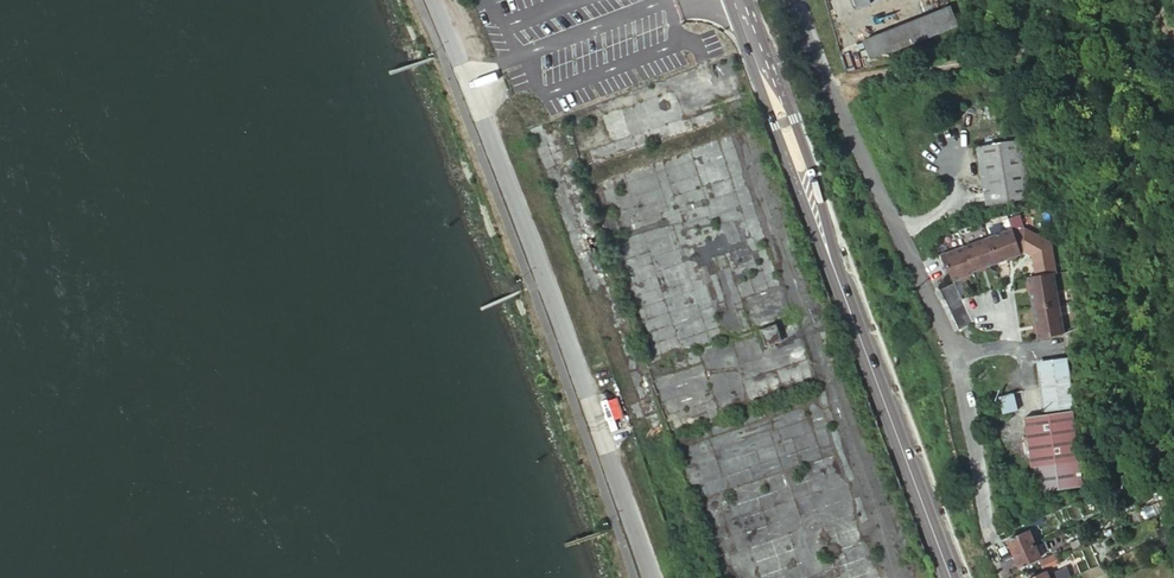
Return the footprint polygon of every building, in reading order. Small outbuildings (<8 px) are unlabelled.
[(854,8),(866,4),(875,1),(874,0),(851,0),(854,8)] [(947,29),(939,11),(880,33),(888,52),(900,48),(919,40),(947,29)] [(562,128),(646,368),(755,329),(772,324),(790,317),(717,111),(716,107),(681,119),(671,90),(562,128)] [(717,111),(790,317),(804,312),(731,105),(717,111)] [(979,146),(991,204),(1034,196),(1022,136),(979,146)] [(1032,256),(1036,277),(1053,274),(1055,273),(1050,243),(1025,228),(1013,233),(1019,252),(1023,252),(1032,256)] [(1011,230),(988,239),(996,262),(1007,258),(1015,256),(1014,254),(1019,252),(1013,233),(1011,230)] [(988,239),(964,247),(972,269),(977,267),(977,269),(986,266),(996,262),(988,239)] [(964,247),(941,256),(953,280),(959,277),(967,274),(967,273),(972,271),(972,272),(973,272),(972,271),(972,269),(964,247)] [(1030,292),(1033,308),(1058,304),(1053,274),(1036,277),(1030,277),(1031,284),(1029,284),(1030,292)] [(954,283),(940,289),(958,330),(972,324),(954,283)] [(1058,304),(1033,308),(1036,325),(1037,332),(1039,332),(1040,339),(1063,333),(1058,304)] [(772,324),(755,329),(762,347),(778,342),(772,324)] [(1041,358),(1048,411),(1077,407),(1079,407),(1072,353),(1041,358)] [(717,577),(880,577),(809,378),(665,428),(717,577)] [(1022,406),(1018,390),(1002,393),(1007,410),(1022,406)] [(1048,411),(1028,414),(1038,489),(1088,483),(1077,407),(1048,411)] [(1037,523),(1035,518),(1024,522),(1026,528),(1037,523)] [(1015,550),(1034,542),(1029,530),(1011,538),(1015,550)] [(1021,564),(1039,556),(1034,542),(1015,550),(1021,564)] [(1050,555),(1039,560),(1041,563),(1052,559),(1050,555)] [(1052,559),(1041,563),(1042,567),(1054,563),(1052,559)]
